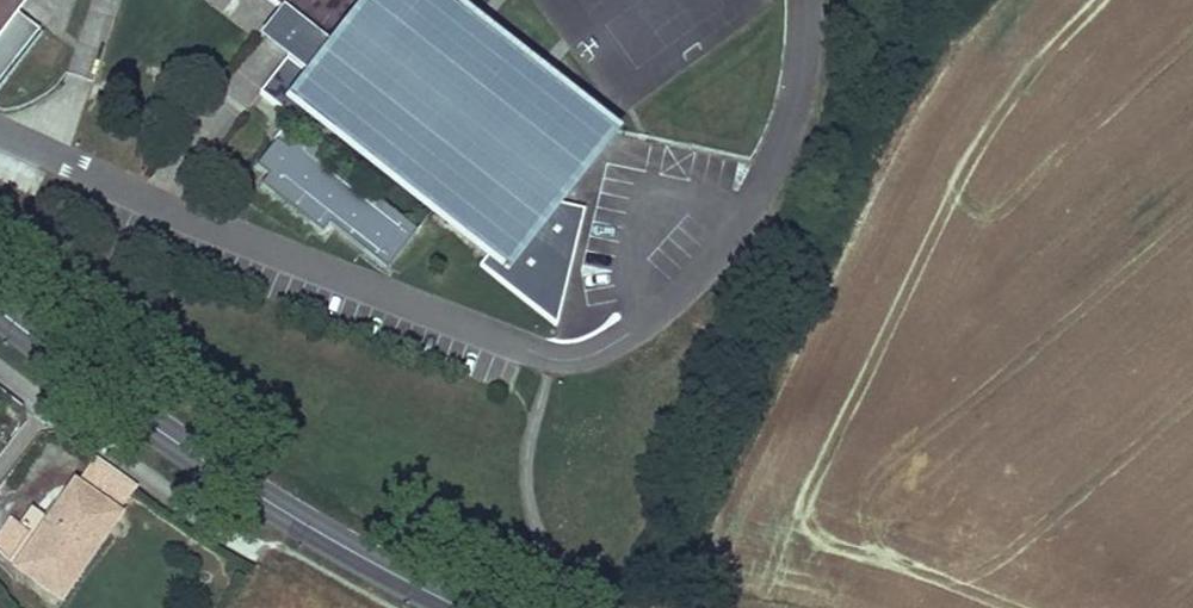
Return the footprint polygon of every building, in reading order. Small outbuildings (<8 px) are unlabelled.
[(14,11),(23,0),(0,0),(0,1),(14,11)] [(623,141),(559,92),(554,72),(545,83),(472,23),(480,14),(459,14),(441,0),(268,0),(287,15),(276,29),(263,45),(272,52),(288,65),(262,97),(319,141),(310,152),(286,133),(259,167),(271,176),(264,185),(322,231),(329,221),(388,267),(413,234),(318,160),(330,145),(484,265),(480,270),(557,329),(584,213),(569,209),(623,141)] [(39,31),(14,11),(0,1),(0,80),(39,31)] [(74,486),(117,516),(137,487),(94,457),(74,486)] [(74,486),(18,568),(60,597),(117,516),(74,486)]
